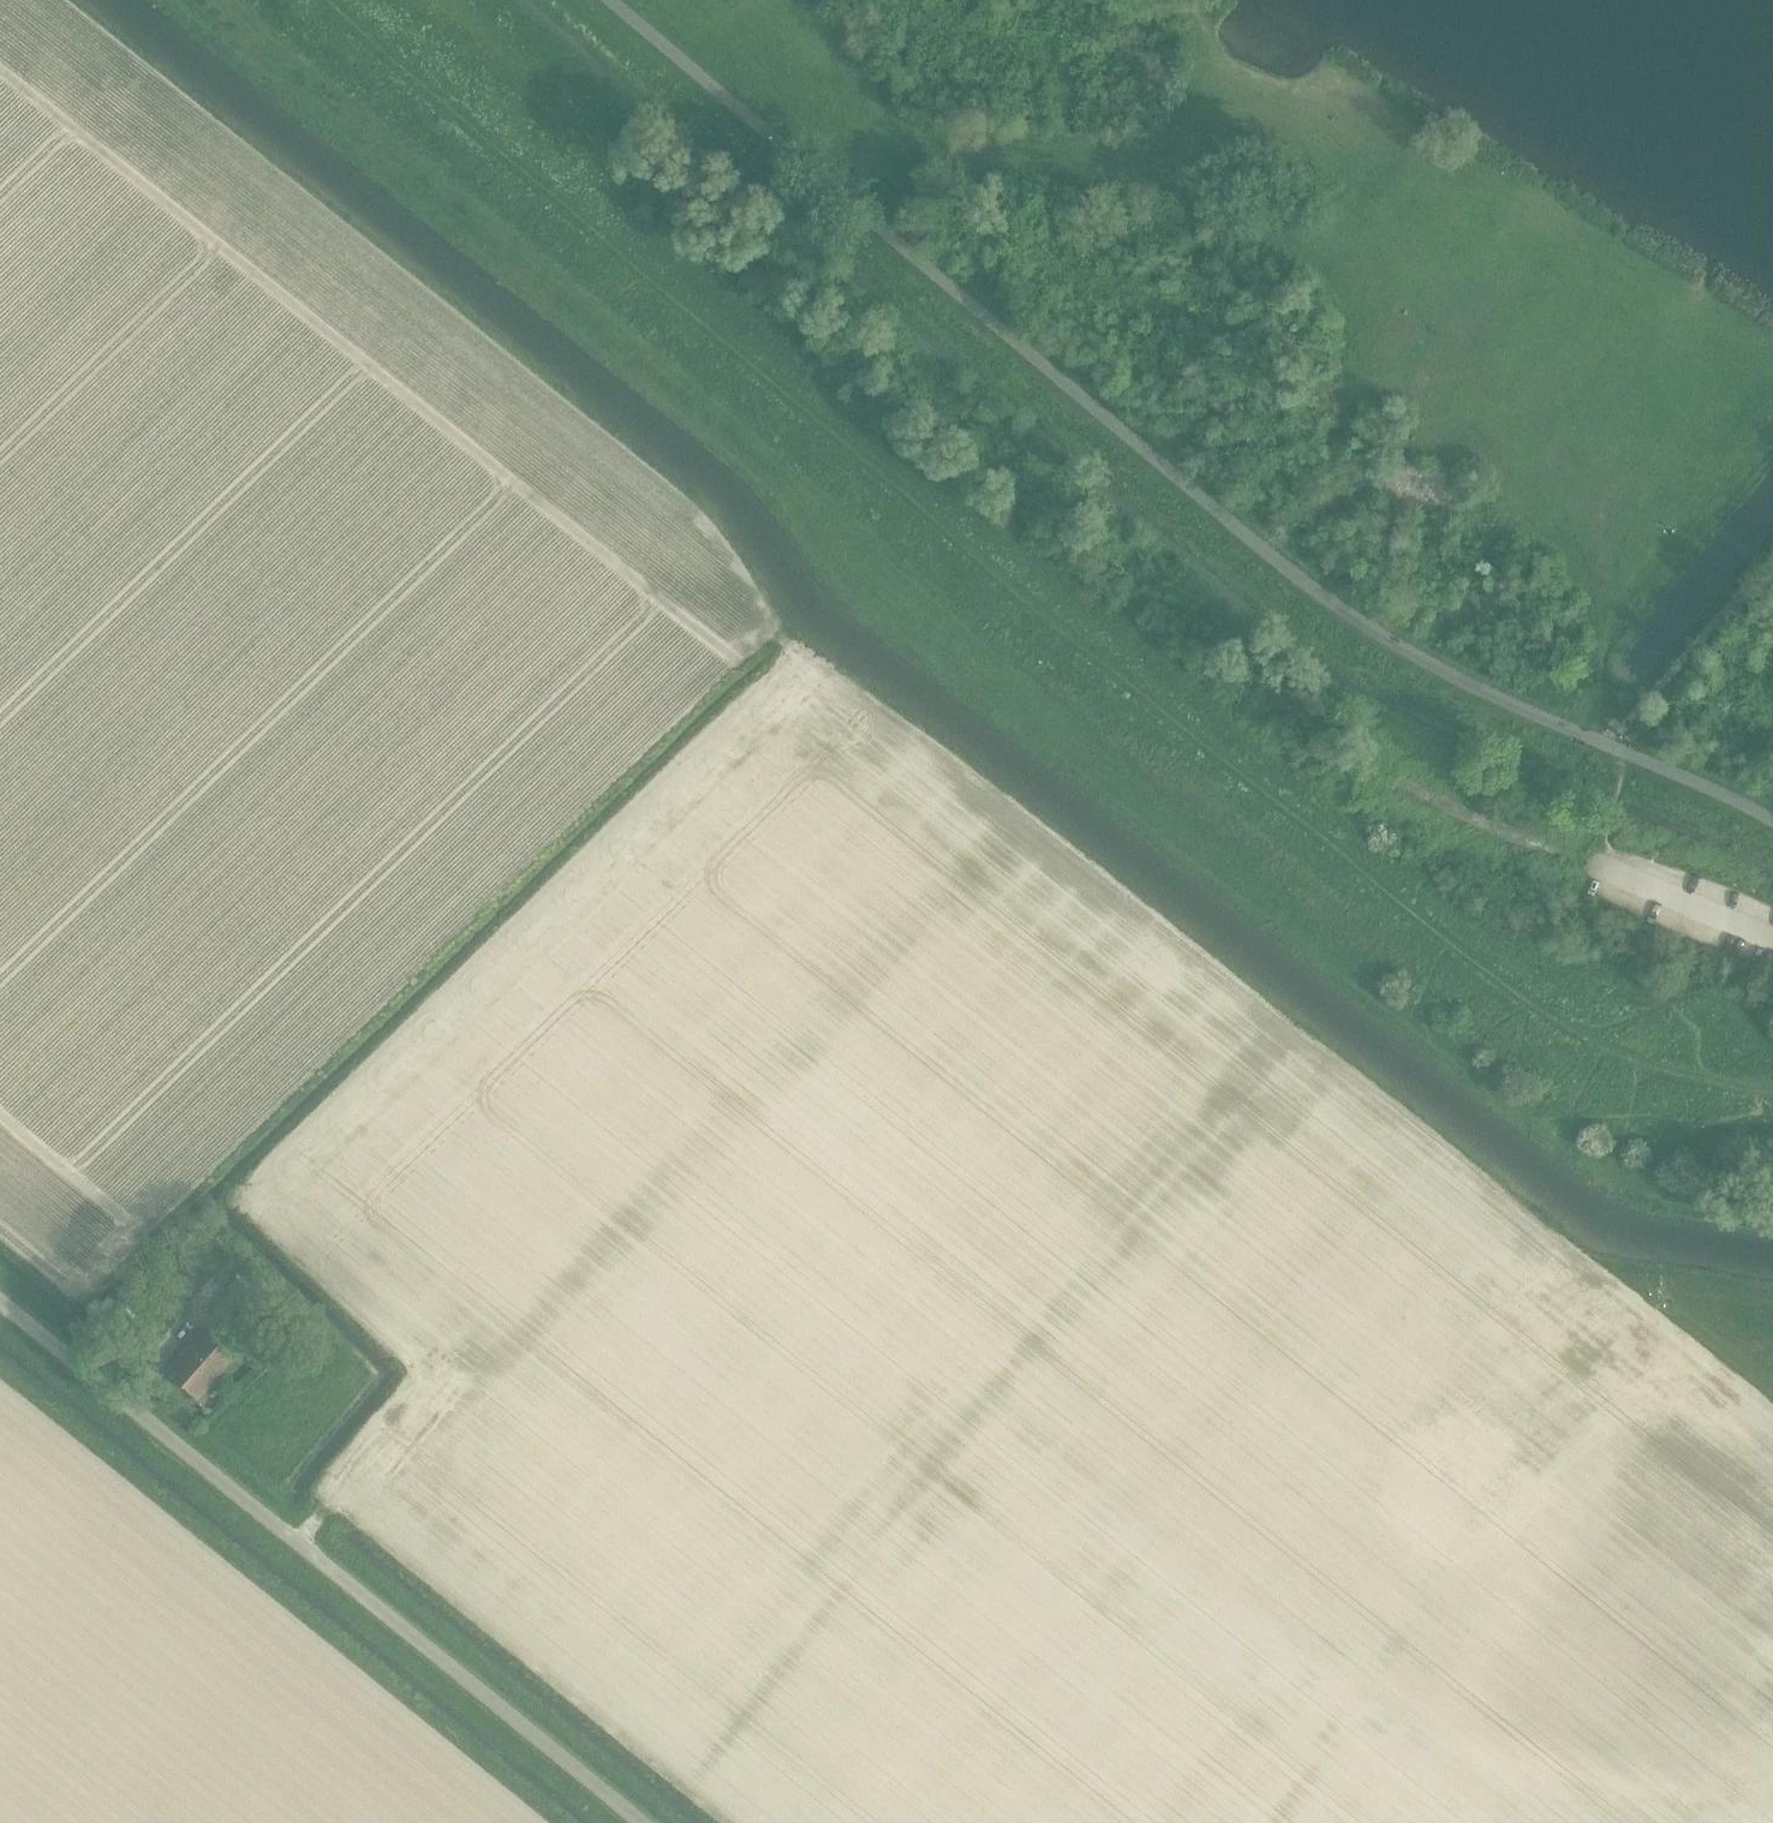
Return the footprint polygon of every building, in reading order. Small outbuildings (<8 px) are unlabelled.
[(169,1370),(199,1396),(234,1355),(204,1329),(169,1370)]
